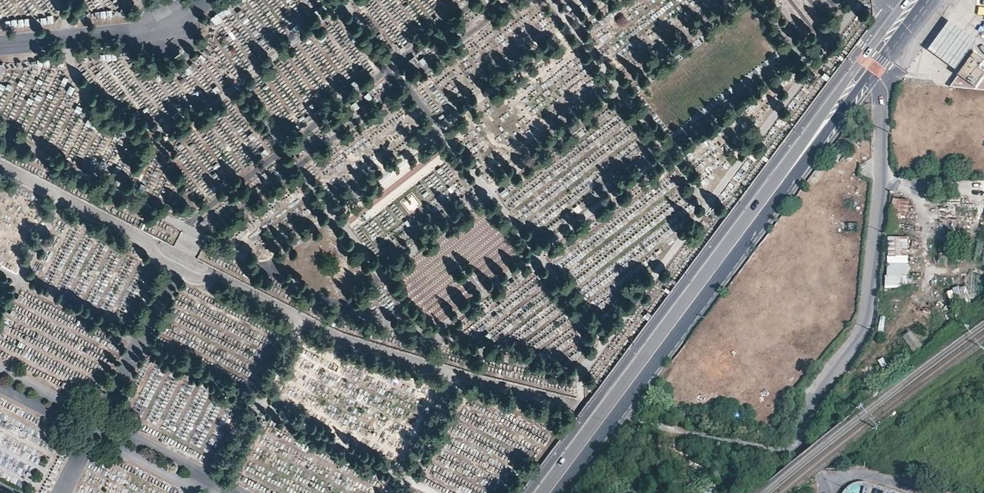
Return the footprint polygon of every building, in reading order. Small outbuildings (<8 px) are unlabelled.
[(215,23),(230,12),(226,7),(212,18),(215,23)] [(976,39),(948,19),(938,33),(926,49),(954,69),(976,39)] [(974,52),(959,75),(950,87),(972,89),(983,90),(983,59),(974,52)] [(910,213),(910,199),(893,199),(893,213),(910,213)] [(888,236),(887,287),(908,288),(909,237),(888,236)] [(965,299),(965,288),(948,289),(949,300),(965,299)]
